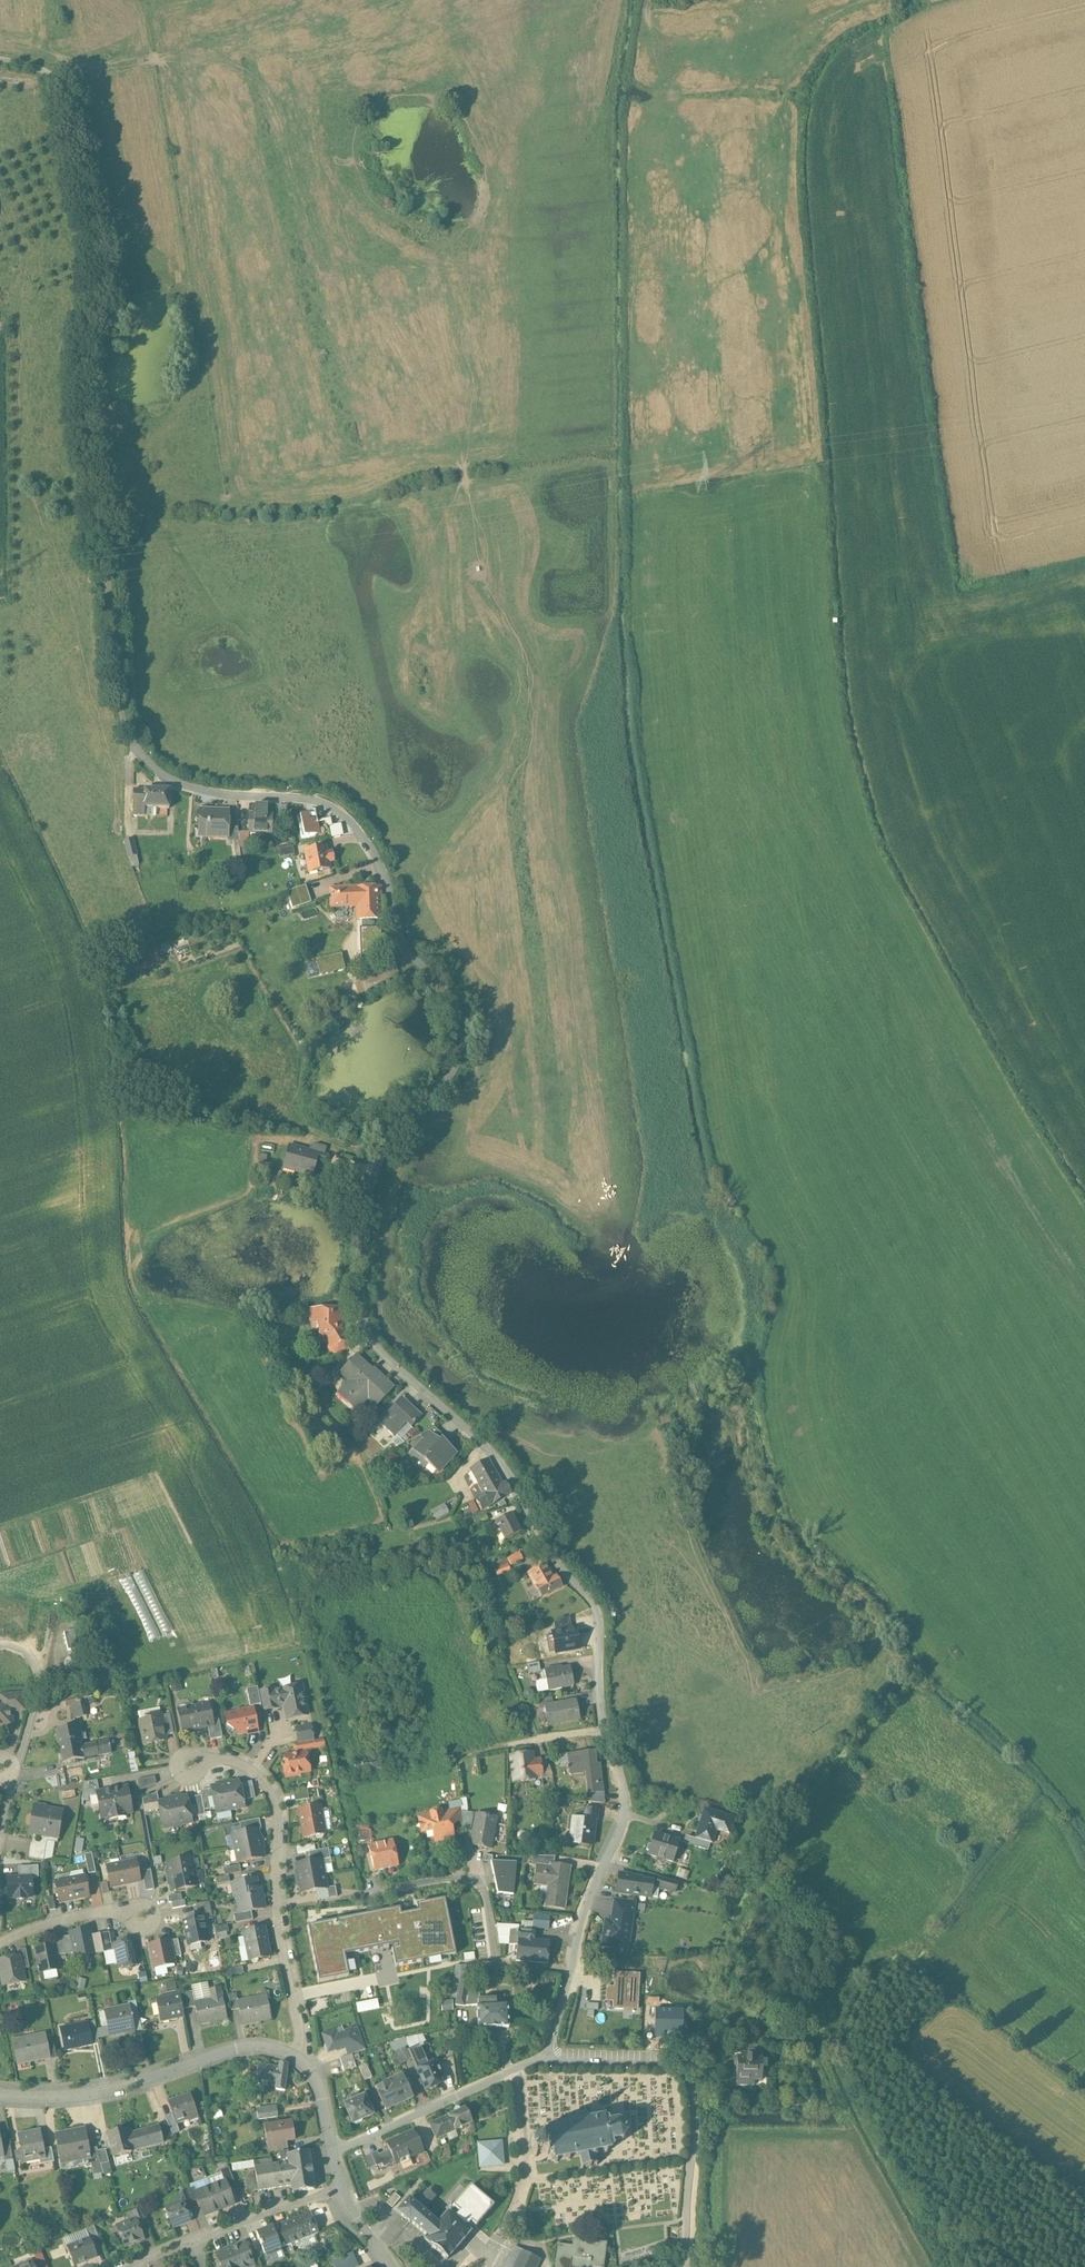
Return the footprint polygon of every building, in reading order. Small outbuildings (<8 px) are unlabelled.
[(170,790),(133,790),(133,817),(145,817),(145,809),(169,809),(170,790)] [(278,806),(279,813),(287,813),(287,805),(278,806)] [(229,812),(215,812),(215,811),(200,810),(199,826),(203,826),(203,837),(228,838),(229,827),(229,812)] [(317,821),(314,822),(313,814),(301,817),(297,817),(302,839),(305,838),(315,836),(315,835),(317,835),(316,831),(316,830),(319,829),(318,825),(318,824),(317,821)] [(272,816),(249,815),(249,833),(272,834),(272,816)] [(331,838),(343,835),(341,823),(332,825),(331,819),(318,821),(319,827),(329,825),(331,838)] [(238,828),(229,827),(228,838),(228,842),(239,842),(239,838),(238,828)] [(248,837),(239,838),(239,842),(241,856),(250,855),(248,837)] [(132,839),(124,841),(128,858),(137,856),(132,839)] [(293,847),(279,850),(281,858),(295,855),(293,847)] [(325,847),(305,851),(308,871),(317,869),(317,873),(330,870),(325,847)] [(293,907),(311,902),(306,884),(287,890),(293,907)] [(380,887),(356,888),(357,907),(357,922),(359,957),(382,956),(380,887)] [(356,888),(330,889),(331,908),(357,907),(356,888)] [(334,965),(309,972),(312,981),(336,974),(334,965)] [(313,1152),(289,1145),(282,1169),(312,1177),(317,1161),(319,1154),(313,1152)] [(326,1149),(315,1146),(313,1152),(319,1154),(324,1155),(326,1149)] [(324,1155),(319,1154),(317,1161),(326,1163),(328,1156),(324,1155)] [(267,1157),(260,1157),(259,1176),(266,1176),(267,1157)] [(333,1309),(331,1311),(325,1311),(324,1309),(312,1309),(310,1311),(310,1320),(312,1322),(319,1322),(321,1323),(321,1330),(323,1332),(340,1332),(340,1321),(342,1319),(342,1311),(340,1309),(333,1309)] [(345,1338),(340,1341),(324,1341),(331,1351),(335,1349),(337,1352),(339,1353),(349,1347),(350,1344),(345,1338)] [(378,1377),(356,1357),(340,1373),(341,1374),(342,1373),(352,1382),(368,1396),(377,1404),(375,1406),(376,1407),(393,1388),(379,1375),(378,1377)] [(352,1382),(341,1394),(356,1409),(368,1396),(352,1382)] [(421,1417),(402,1399),(380,1423),(394,1437),(406,1424),(411,1428),(421,1417)] [(430,1408),(424,1416),(435,1424),(441,1417),(430,1408)] [(413,1438),(420,1435),(417,1427),(410,1430),(413,1438)] [(444,1438),(434,1429),(421,1436),(424,1442),(426,1445),(429,1442),(435,1448),(440,1442),(444,1438)] [(435,1448),(429,1442),(426,1445),(424,1442),(419,1444),(408,1456),(422,1469),(427,1463),(437,1472),(447,1461),(449,1462),(455,1456),(440,1442),(435,1448)] [(488,1460),(470,1470),(484,1497),(476,1501),(481,1511),(511,1493),(506,1485),(503,1486),(488,1460)] [(473,1500),(467,1503),(473,1514),(478,1511),(473,1500)] [(436,1519),(449,1512),(444,1503),(431,1510),(436,1519)] [(467,1504),(462,1506),(467,1515),(471,1512),(467,1504)] [(486,1512),(473,1515),(475,1523),(487,1520),(486,1512)] [(511,1515),(495,1523),(495,1524),(496,1524),(498,1528),(497,1529),(497,1530),(499,1529),(504,1540),(504,1541),(520,1533),(520,1532),(511,1516),(511,1515)] [(519,1553),(507,1559),(511,1566),(522,1560),(519,1553)] [(508,1564),(494,1569),(499,1581),(504,1579),(502,1574),(510,1570),(508,1564)] [(553,1579),(545,1564),(528,1573),(536,1588),(541,1597),(561,1587),(556,1577),(553,1579)] [(580,1628),(554,1632),(557,1649),(583,1645),(580,1628)] [(540,1629),(522,1636),(526,1646),(544,1638),(540,1629)] [(78,1630),(64,1633),(68,1651),(82,1648),(78,1630)] [(554,1632),(547,1634),(550,1651),(557,1649),(554,1632)] [(81,1666),(82,1663),(81,1660),(79,1657),(77,1655),(73,1654),(70,1655),(67,1657),(65,1660),(65,1663),(65,1667),(67,1669),(70,1671),(73,1672),(77,1671),(80,1669),(81,1666)] [(538,1663),(526,1665),(528,1674),(540,1671),(538,1663)] [(557,1670),(556,1666),(544,1669),(548,1691),(573,1686),(569,1667),(557,1670)] [(257,1687),(246,1689),(250,1707),(261,1704),(257,1687)] [(293,1688),(282,1690),(282,1691),(274,1693),(277,1706),(285,1704),(288,1720),(307,1716),(301,1690),(294,1691),(293,1688)] [(274,1689),(261,1692),(265,1711),(278,1709),(274,1693),(274,1689)] [(22,1695),(1,1697),(2,1704),(10,1704),(10,1710),(23,1709),(22,1695)] [(552,1698),(538,1700),(539,1709),(544,1708),(544,1707),(553,1706),(552,1698)] [(553,1706),(544,1707),(544,1708),(548,1725),(579,1719),(576,1701),(553,1706)] [(75,1705),(71,1706),(74,1719),(88,1715),(85,1703),(75,1705)] [(0,1704),(0,1726),(11,1725),(10,1710),(10,1704),(2,1704),(0,1704)] [(209,1704),(178,1710),(183,1732),(208,1727),(213,1726),(212,1720),(209,1704)] [(253,1709),(225,1715),(227,1725),(238,1732),(238,1734),(257,1730),(253,1709)] [(150,1719),(140,1721),(144,1745),(166,1740),(165,1736),(161,1716),(161,1714),(150,1716),(150,1719)] [(170,1714),(161,1716),(165,1736),(174,1734),(170,1714)] [(213,1726),(208,1727),(210,1740),(222,1738),(219,1719),(212,1720),(213,1726)] [(79,1726),(57,1731),(59,1744),(81,1740),(86,1739),(85,1735),(81,1736),(79,1726)] [(311,1726),(296,1729),(298,1742),(313,1740),(311,1726)] [(81,1740),(59,1744),(63,1763),(83,1759),(81,1747),(80,1741),(81,1741),(81,1740)] [(313,1741),(295,1745),(296,1752),(315,1749),(313,1741)] [(96,1744),(81,1747),(83,1759),(84,1758),(98,1755),(96,1744)] [(594,1751),(567,1754),(570,1774),(585,1772),(588,1794),(603,1793),(600,1769),(597,1769),(594,1751)] [(306,1753),(285,1757),(286,1767),(284,1767),(286,1777),(296,1775),(295,1774),(310,1771),(306,1753)] [(537,1760),(532,1760),(531,1754),(512,1757),(515,1781),(535,1779),(534,1775),(541,1774),(542,1779),(552,1778),(552,1774),(551,1770),(550,1770),(545,1770),(545,1769),(541,1769),(540,1761),(537,1761),(537,1760)] [(122,1755),(110,1757),(111,1764),(123,1762),(122,1755)] [(546,1758),(539,1759),(540,1761),(541,1769),(545,1769),(545,1770),(550,1770),(551,1770),(546,1758)] [(155,1776),(137,1780),(140,1791),(156,1783),(155,1776)] [(97,1780),(84,1782),(82,1797),(97,1795),(97,1792),(99,1792),(97,1780)] [(251,1781),(244,1782),(246,1793),(253,1792),(251,1781)] [(239,1782),(225,1785),(230,1810),(244,1807),(242,1793),(240,1784),(239,1782)] [(225,1785),(211,1787),(211,1789),(206,1790),(208,1798),(209,1798),(213,1797),(215,1808),(216,1813),(230,1810),(225,1785)] [(127,1787),(112,1790),(117,1818),(126,1816),(126,1814),(132,1813),(127,1787)] [(99,1792),(97,1792),(97,1795),(101,1819),(108,1817),(108,1820),(117,1818),(112,1790),(99,1792)] [(206,1790),(200,1791),(201,1796),(204,1810),(211,1809),(209,1798),(208,1798),(206,1790)] [(308,1791),(294,1794),(295,1801),(309,1799),(308,1791)] [(157,1793),(142,1799),(144,1806),(159,1803),(157,1793)] [(603,1793),(588,1794),(589,1802),(605,1804),(604,1793),(603,1793)] [(201,1796),(193,1797),(195,1806),(197,1817),(205,1815),(204,1810),(201,1796)] [(187,1797),(173,1800),(178,1825),(192,1822),(189,1807),(195,1806),(193,1797),(187,1798),(187,1797)] [(159,1803),(144,1806),(145,1812),(160,1809),(163,1828),(178,1825),(173,1800),(159,1803)] [(63,1810),(48,1807),(46,1805),(37,1804),(34,1805),(30,1832),(32,1834),(36,1835),(39,1833),(42,1834),(48,1841),(58,1843),(63,1810)] [(311,1807),(299,1809),(301,1824),(322,1820),(319,1805),(317,1806),(317,1804),(316,1804),(312,1804),(311,1805),(311,1807)] [(461,1807),(453,1809),(455,1817),(454,1818),(450,1819),(452,1825),(462,1822),(461,1811),(461,1807)] [(599,1810),(585,1808),(584,1816),(596,1817),(598,1817),(599,1810)] [(453,1809),(440,1812),(440,1811),(431,1813),(431,1814),(419,1817),(421,1823),(419,1824),(420,1829),(422,1828),(423,1831),(433,1829),(436,1840),(454,1836),(452,1825),(450,1819),(454,1818),(455,1817),(453,1809)] [(734,1819),(704,1810),(695,1839),(699,1840),(711,1844),(716,1831),(729,1836),(734,1819)] [(474,1813),(461,1811),(462,1822),(463,1827),(471,1829),(474,1813)] [(496,1817),(477,1813),(471,1845),(490,1849),(496,1817)] [(584,1819),(573,1818),(572,1829),(575,1829),(573,1843),(570,1842),(569,1843),(592,1846),(596,1817),(584,1816),(584,1819)] [(259,1819),(240,1822),(242,1832),(258,1829),(258,1830),(261,1829),(259,1819)] [(322,1820),(301,1824),(304,1839),(316,1836),(317,1838),(318,1839),(322,1838),(323,1837),(322,1835),(325,1835),(322,1820)] [(367,1825),(354,1826),(356,1841),(369,1841),(367,1825)] [(242,1832),(232,1834),(235,1848),(260,1843),(258,1830),(258,1829),(242,1832)] [(679,1842),(654,1834),(651,1845),(648,1845),(646,1850),(648,1852),(647,1855),(673,1862),(679,1842)] [(695,1839),(685,1836),(683,1844),(696,1848),(696,1847),(696,1848),(699,1840),(695,1839)] [(392,1841),(369,1846),(373,1860),(375,1870),(397,1865),(392,1841)] [(260,1843),(235,1848),(238,1863),(263,1858),(260,1843)] [(46,1846),(33,1844),(32,1845),(30,1858),(44,1861),(46,1846)] [(314,1844),(297,1847),(298,1854),(309,1852),(315,1851),(314,1844)] [(315,1851),(309,1852),(310,1862),(321,1860),(322,1860),(330,1858),(329,1848),(315,1851)] [(92,1853),(84,1854),(88,1874),(96,1873),(92,1853)] [(555,1856),(533,1855),(532,1865),(536,1865),(553,1867),(554,1864),(555,1856)] [(192,1858),(167,1863),(170,1877),(194,1872),(192,1858)] [(521,1860),(494,1858),(499,1892),(519,1894),(521,1860)] [(310,1862),(296,1864),(299,1879),(324,1874),(322,1860),(321,1860),(310,1862)] [(373,1860),(367,1861),(369,1871),(375,1870),(373,1860)] [(136,1861),(121,1864),(126,1884),(140,1881),(138,1869),(139,1868),(140,1867),(139,1864),(138,1863),(137,1863),(136,1861)] [(121,1864),(107,1867),(107,1869),(106,1869),(105,1871),(106,1874),(107,1875),(108,1875),(111,1887),(126,1884),(121,1864)] [(567,1866),(554,1864),(553,1867),(536,1865),(534,1884),(548,1886),(546,1906),(564,1909),(566,1893),(564,1893),(567,1866)] [(240,1865),(224,1869),(225,1876),(229,1875),(241,1872),(240,1865)] [(151,1870),(142,1871),(145,1891),(154,1889),(151,1870)] [(83,1871),(69,1873),(69,1874),(70,1879),(74,1900),(89,1897),(86,1885),(88,1884),(89,1883),(89,1878),(87,1877),(85,1878),(85,1876),(84,1876),(83,1871)] [(194,1872),(170,1877),(172,1891),(197,1886),(194,1872)] [(69,1874),(56,1876),(58,1882),(55,1882),(56,1884),(54,1884),(53,1886),(54,1890),(55,1891),(57,1891),(59,1902),(74,1900),(70,1879),(69,1874)] [(324,1874),(299,1879),(301,1893),(315,1890),(327,1888),(326,1888),(324,1874)] [(642,1879),(630,1878),(631,1876),(618,1874),(616,1892),(651,1897),(653,1882),(642,1881),(642,1879)] [(37,1875),(8,1875),(9,1897),(37,1896),(37,1875)] [(225,1876),(216,1878),(217,1884),(230,1881),(229,1875),(225,1876)] [(678,1883),(658,1877),(655,1888),(675,1893),(678,1883)] [(256,1878),(232,1883),(235,1897),(237,1897),(247,1895),(252,1898),(256,1892),(256,1893),(258,1890),(256,1878)] [(107,1882),(101,1883),(103,1894),(109,1893),(107,1882)] [(327,1888),(315,1890),(317,1900),(337,1897),(335,1886),(326,1888),(327,1888)] [(256,1892),(252,1898),(247,1895),(237,1897),(240,1913),(251,1911),(264,1908),(262,1895),(260,1895),(256,1893),(256,1892)] [(91,1895),(92,1906),(103,1905),(102,1894),(91,1895)] [(181,1894),(168,1896),(169,1903),(171,1903),(182,1900),(181,1894)] [(53,1896),(47,1898),(49,1911),(56,1910),(53,1896)] [(400,1908),(308,1926),(319,1982),(348,1976),(344,1954),(397,1944),(398,1948),(392,1949),(395,1966),(456,1954),(445,1899),(417,1904),(419,1911),(401,1915),(400,1908)] [(182,1900),(171,1903),(173,1909),(186,1906),(184,1900),(182,1900)] [(209,1902),(196,1904),(198,1914),(202,1913),(203,1917),(203,1918),(212,1916),(209,1902)] [(240,1913),(234,1914),(236,1923),(253,1920),(251,1911),(240,1913)] [(198,1914),(191,1915),(192,1920),(184,1921),(189,1945),(208,1941),(203,1918),(203,1917),(202,1913),(198,1914)] [(632,1917),(613,1914),(611,1922),(606,1921),(602,1946),(627,1949),(632,1917)] [(227,1925),(214,1928),(216,1934),(226,1932),(229,1931),(227,1925)] [(511,1925),(497,1925),(499,1944),(509,1945),(510,1930),(511,1930),(511,1925)] [(264,1927),(252,1930),(251,1928),(250,1927),(246,1928),(246,1929),(246,1931),(244,1931),(247,1946),(267,1942),(264,1927)] [(90,1929),(70,1933),(71,1935),(74,1953),(75,1957),(95,1953),(90,1929)] [(518,1930),(517,1930),(517,1931),(511,1930),(510,1930),(509,1945),(517,1946),(518,1939),(533,1941),(534,1932),(518,1931),(518,1930)] [(109,1932),(100,1934),(104,1953),(116,1951),(114,1944),(112,1945),(109,1932)] [(71,1935),(62,1937),(66,1954),(74,1953),(71,1935)] [(62,1937),(53,1939),(54,1946),(55,1946),(57,1956),(66,1954),(62,1937)] [(160,1943),(150,1945),(154,1968),(174,1964),(173,1957),(169,1941),(166,1939),(162,1940),(160,1943)] [(178,1939),(169,1941),(173,1957),(181,1955),(178,1939)] [(533,1941),(518,1939),(517,1946),(516,1961),(547,1964),(549,1942),(533,1941)] [(133,1941),(114,1944),(116,1951),(119,1968),(124,1967),(128,1970),(131,1969),(133,1966),(138,1965),(133,1941)] [(267,1942),(247,1946),(250,1961),(252,1960),(252,1962),(254,1963),(257,1962),(258,1961),(258,1959),(270,1957),(267,1942)] [(54,1946),(35,1949),(40,1973),(59,1969),(57,1956),(55,1946),(54,1946)] [(26,1948),(17,1950),(19,1957),(19,1956),(22,1970),(30,1968),(26,1948)] [(0,1960),(0,1967),(3,1982),(4,1986),(8,1985),(24,1982),(22,1970),(19,1956),(19,1957),(0,1960)] [(243,1966),(229,1969),(231,1976),(244,1973),(243,1966)] [(471,1967),(461,1966),(459,1983),(469,1985),(471,1967)] [(639,1975),(615,1974),(614,1987),(606,1987),(605,2001),(614,2001),(613,2008),(637,2010),(639,1975)] [(85,1981),(77,1979),(75,1988),(84,1989),(85,1981)] [(175,1981),(166,1983),(167,1991),(176,1989),(175,1981)] [(220,1987),(209,1990),(208,1983),(207,1983),(192,1987),(192,1986),(192,1987),(193,1991),(195,2002),(194,2002),(195,2007),(199,2025),(227,2020),(220,1987)] [(469,1985),(459,1983),(455,2005),(465,2007),(477,2006),(478,2006),(478,2000),(480,2000),(479,1990),(468,1990),(468,1988),(469,1985)] [(238,2003),(239,2009),(242,2025),(271,2019),(265,1990),(264,1990),(265,1997),(238,2003)] [(193,1991),(180,1994),(183,2009),(195,2007),(194,2002),(195,2002),(193,1991)] [(180,1994),(156,1999),(160,2023),(178,2019),(176,2011),(183,2009),(180,1994)] [(236,1994),(228,1996),(231,2011),(239,2009),(238,2003),(236,1994)] [(377,1998),(355,2002),(358,2013),(380,2008),(377,1998)] [(480,2000),(478,2000),(478,2006),(477,2006),(478,2029),(509,2028),(508,2004),(495,2005),(495,1999),(480,2000)] [(142,2031),(136,2001),(128,2003),(129,2006),(135,2032),(142,2031)] [(129,2006),(104,2011),(105,2012),(100,2013),(102,2027),(107,2026),(108,2027),(109,2027),(111,2036),(130,2032),(131,2033),(135,2032),(129,2006)] [(95,2021),(88,2023),(93,2044),(99,2043),(95,2021)] [(88,2026),(73,2029),(72,2026),(60,2028),(65,2050),(93,2044),(88,2023),(87,2023),(88,2026)] [(342,2028),(322,2034),(328,2053),(347,2047),(356,2044),(352,2030),(344,2032),(342,2027),(341,2027),(342,2028)] [(365,2050),(358,2028),(352,2030),(356,2044),(347,2047),(350,2055),(365,2050)] [(35,2038),(15,2042),(19,2063),(26,2061),(27,2062),(28,2063),(29,2063),(43,2060),(41,2047),(47,2045),(45,2033),(35,2035),(35,2038)] [(47,2045),(41,2047),(43,2060),(57,2057),(54,2044),(47,2045)] [(428,2065),(421,2048),(423,2047),(422,2045),(419,2046),(419,2047),(408,2051),(417,2070),(420,2078),(422,2083),(423,2083),(426,2091),(438,2086),(437,2082),(443,2079),(435,2062),(428,2065)] [(761,2046),(748,2045),(748,2054),(761,2054),(761,2046)] [(404,2047),(398,2050),(404,2063),(410,2060),(404,2047)] [(398,2050),(391,2053),(397,2066),(404,2063),(398,2050)] [(748,2054),(741,2054),(740,2056),(737,2056),(733,2060),(733,2066),(737,2069),(736,2086),(767,2087),(767,2077),(761,2077),(762,2054),(761,2054),(748,2054)] [(279,2067),(258,2064),(255,2084),(276,2086),(275,2090),(285,2091),(288,2064),(280,2062),(279,2067)] [(372,2078),(366,2065),(359,2068),(365,2081),(372,2078)] [(402,2076),(389,2082),(399,2104),(412,2097),(402,2076)] [(389,2082),(375,2088),(385,2110),(399,2104),(389,2082)] [(190,2093),(168,2101),(172,2113),(176,2124),(177,2124),(188,2120),(188,2121),(199,2117),(190,2093)] [(364,2096),(359,2098),(357,2094),(350,2097),(352,2101),(344,2105),(352,2124),(353,2124),(355,2125),(362,2122),(362,2120),(373,2115),(364,2096)] [(277,2108),(257,2111),(258,2120),(278,2117),(277,2108)] [(454,2110),(453,2112),(454,2113),(429,2124),(436,2140),(472,2123),(465,2108),(459,2110),(459,2109),(458,2109),(457,2108),(455,2109),(454,2109),(454,2110)] [(176,2124),(172,2113),(164,2116),(173,2134),(180,2132),(177,2124),(176,2124)] [(575,2120),(573,2120),(573,2122),(563,2124),(562,2122),(560,2123),(561,2125),(551,2127),(550,2125),(548,2125),(548,2127),(547,2127),(548,2129),(545,2129),(546,2131),(548,2131),(549,2137),(548,2138),(548,2137),(546,2138),(546,2137),(545,2137),(545,2135),(542,2135),(543,2137),(533,2139),(533,2137),(530,2138),(531,2140),(530,2140),(530,2141),(528,2142),(529,2144),(531,2143),(533,2153),(530,2153),(531,2155),(533,2155),(533,2156),(534,2156),(535,2158),(537,2158),(536,2156),(546,2154),(547,2156),(549,2155),(548,2153),(549,2153),(549,2152),(550,2152),(550,2155),(549,2155),(550,2157),(551,2159),(551,2160),(554,2160),(554,2161),(555,2161),(555,2163),(558,2163),(557,2161),(567,2159),(568,2161),(570,2160),(569,2158),(580,2156),(582,2166),(581,2168),(583,2169),(584,2167),(588,2166),(589,2167),(591,2167),(591,2166),(595,2165),(597,2166),(598,2165),(596,2164),(595,2156),(597,2156),(598,2155),(598,2153),(605,2151),(605,2153),(608,2153),(607,2151),(611,2150),(611,2149),(613,2146),(614,2147),(615,2146),(613,2145),(613,2142),(620,2141),(622,2142),(624,2141),(622,2139),(626,2134),(628,2135),(628,2133),(626,2132),(625,2127),(627,2125),(626,2124),(624,2125),(619,2122),(620,2119),(618,2119),(617,2121),(609,2123),(609,2120),(610,2118),(609,2117),(608,2119),(605,2118),(604,2116),(601,2117),(600,2115),(598,2115),(598,2117),(588,2119),(588,2117),(586,2117),(583,2115),(584,2113),(582,2113),(582,2114),(577,2115),(576,2114),(575,2115),(576,2116),(575,2120)] [(291,2121),(268,2125),(271,2143),(272,2144),(286,2141),(294,2140),(291,2121)] [(159,2125),(135,2131),(140,2149),(164,2143),(160,2127),(159,2125)] [(173,2141),(166,2125),(160,2127),(164,2143),(173,2141)] [(129,2128),(107,2133),(109,2142),(106,2143),(108,2149),(111,2148),(113,2156),(140,2149),(135,2131),(130,2133),(129,2128)] [(85,2129),(56,2134),(61,2163),(86,2158),(87,2165),(91,2164),(90,2157),(89,2149),(85,2129)] [(41,2131),(18,2135),(23,2161),(39,2158),(45,2156),(44,2149),(41,2131)] [(413,2131),(386,2144),(389,2150),(384,2152),(390,2164),(395,2162),(396,2164),(410,2158),(409,2157),(422,2151),(422,2152),(423,2152),(413,2131)] [(286,2141),(272,2144),(271,2143),(267,2144),(268,2151),(287,2148),(286,2141)] [(500,2144),(480,2146),(481,2166),(501,2164),(500,2144)] [(10,2145),(2,2146),(4,2156),(4,2161),(13,2159),(10,2145)] [(51,2147),(44,2149),(45,2156),(47,2163),(54,2162),(51,2147)] [(97,2148),(89,2149),(90,2157),(91,2164),(93,2175),(104,2173),(101,2164),(98,2151),(97,2148)] [(105,2149),(98,2151),(101,2164),(109,2162),(105,2149)] [(272,2165),(255,2167),(254,2167),(254,2169),(254,2171),(258,2190),(257,2190),(257,2191),(259,2191),(292,2186),(293,2191),(293,2192),(294,2192),(313,2189),(315,2189),(314,2187),(309,2153),(309,2152),(307,2152),(289,2156),(288,2155),(287,2150),(280,2152),(281,2163),(272,2165)] [(377,2152),(370,2154),(376,2167),(382,2164),(378,2155),(377,2152)] [(378,2155),(382,2164),(383,2167),(390,2164),(384,2152),(378,2155)] [(271,2158),(253,2161),(254,2167),(255,2167),(272,2165),(271,2158)] [(253,2161),(233,2164),(234,2170),(254,2167),(253,2161)] [(236,2186),(228,2167),(220,2170),(224,2181),(225,2181),(228,2189),(236,2186)] [(254,2171),(249,2173),(246,2177),(247,2187),(245,2190),(246,2193),(248,2195),(252,2195),(254,2192),(257,2191),(257,2190),(258,2190),(254,2171)] [(224,2181),(210,2186),(219,2209),(233,2204),(228,2189),(225,2181),(224,2181)] [(196,2192),(195,2192),(198,2200),(204,2215),(219,2209),(210,2186),(196,2192)] [(454,2218),(448,2212),(437,2224),(422,2211),(426,2206),(427,2206),(428,2205),(427,2205),(434,2197),(428,2192),(416,2205),(409,2199),(397,2212),(410,2224),(411,2223),(427,2236),(424,2240),(447,2260),(471,2232),(466,2228),(471,2222),(476,2227),(494,2206),(470,2186),(452,2206),(459,2212),(454,2218)] [(194,2187),(185,2190),(190,2203),(198,2200),(195,2192),(196,2192),(194,2187)] [(190,2203),(185,2190),(175,2194),(178,2202),(182,2201),(185,2209),(191,2207),(190,2203)] [(395,2193),(386,2203),(392,2208),(401,2199),(395,2193)] [(178,2202),(165,2207),(167,2212),(166,2215),(167,2218),(170,2219),(173,2227),(190,2221),(185,2209),(182,2201),(178,2202)] [(139,2208),(126,2214),(129,2222),(135,2219),(139,2228),(146,2225),(139,2208)] [(310,2214),(290,2222),(298,2241),(318,2233),(310,2214)] [(129,2222),(117,2226),(119,2233),(118,2236),(119,2239),(122,2240),(125,2246),(143,2239),(139,2228),(135,2219),(129,2222)] [(281,2247),(298,2241),(290,2222),(274,2228),(281,2247)] [(94,2226),(85,2230),(89,2239),(90,2239),(91,2242),(99,2239),(94,2226)] [(273,2227),(256,2233),(265,2255),(281,2248),(273,2227)] [(573,2238),(572,2246),(557,2244),(554,2266),(603,2266),(607,2243),(573,2238)] [(89,2239),(67,2248),(74,2266),(97,2257),(91,2242),(90,2239),(89,2239)] [(230,2249),(238,2266),(252,2266),(253,2266),(254,2266),(248,2252),(245,2243),(230,2249)] [(674,2243),(662,2243),(663,2255),(674,2254),(674,2243)] [(223,2250),(223,2251),(216,2254),(221,2266),(238,2266),(230,2249),(230,2248),(223,2250)] [(255,2249),(248,2252),(254,2266),(253,2266),(254,2266),(261,2266),(255,2249)] [(540,2260),(520,2250),(521,2251),(513,2266),(537,2266),(540,2260)] [(336,2266),(357,2266),(359,2266),(352,2251),(333,2259),(336,2266)] [(41,2253),(34,2255),(39,2266),(46,2266),(41,2253)]
